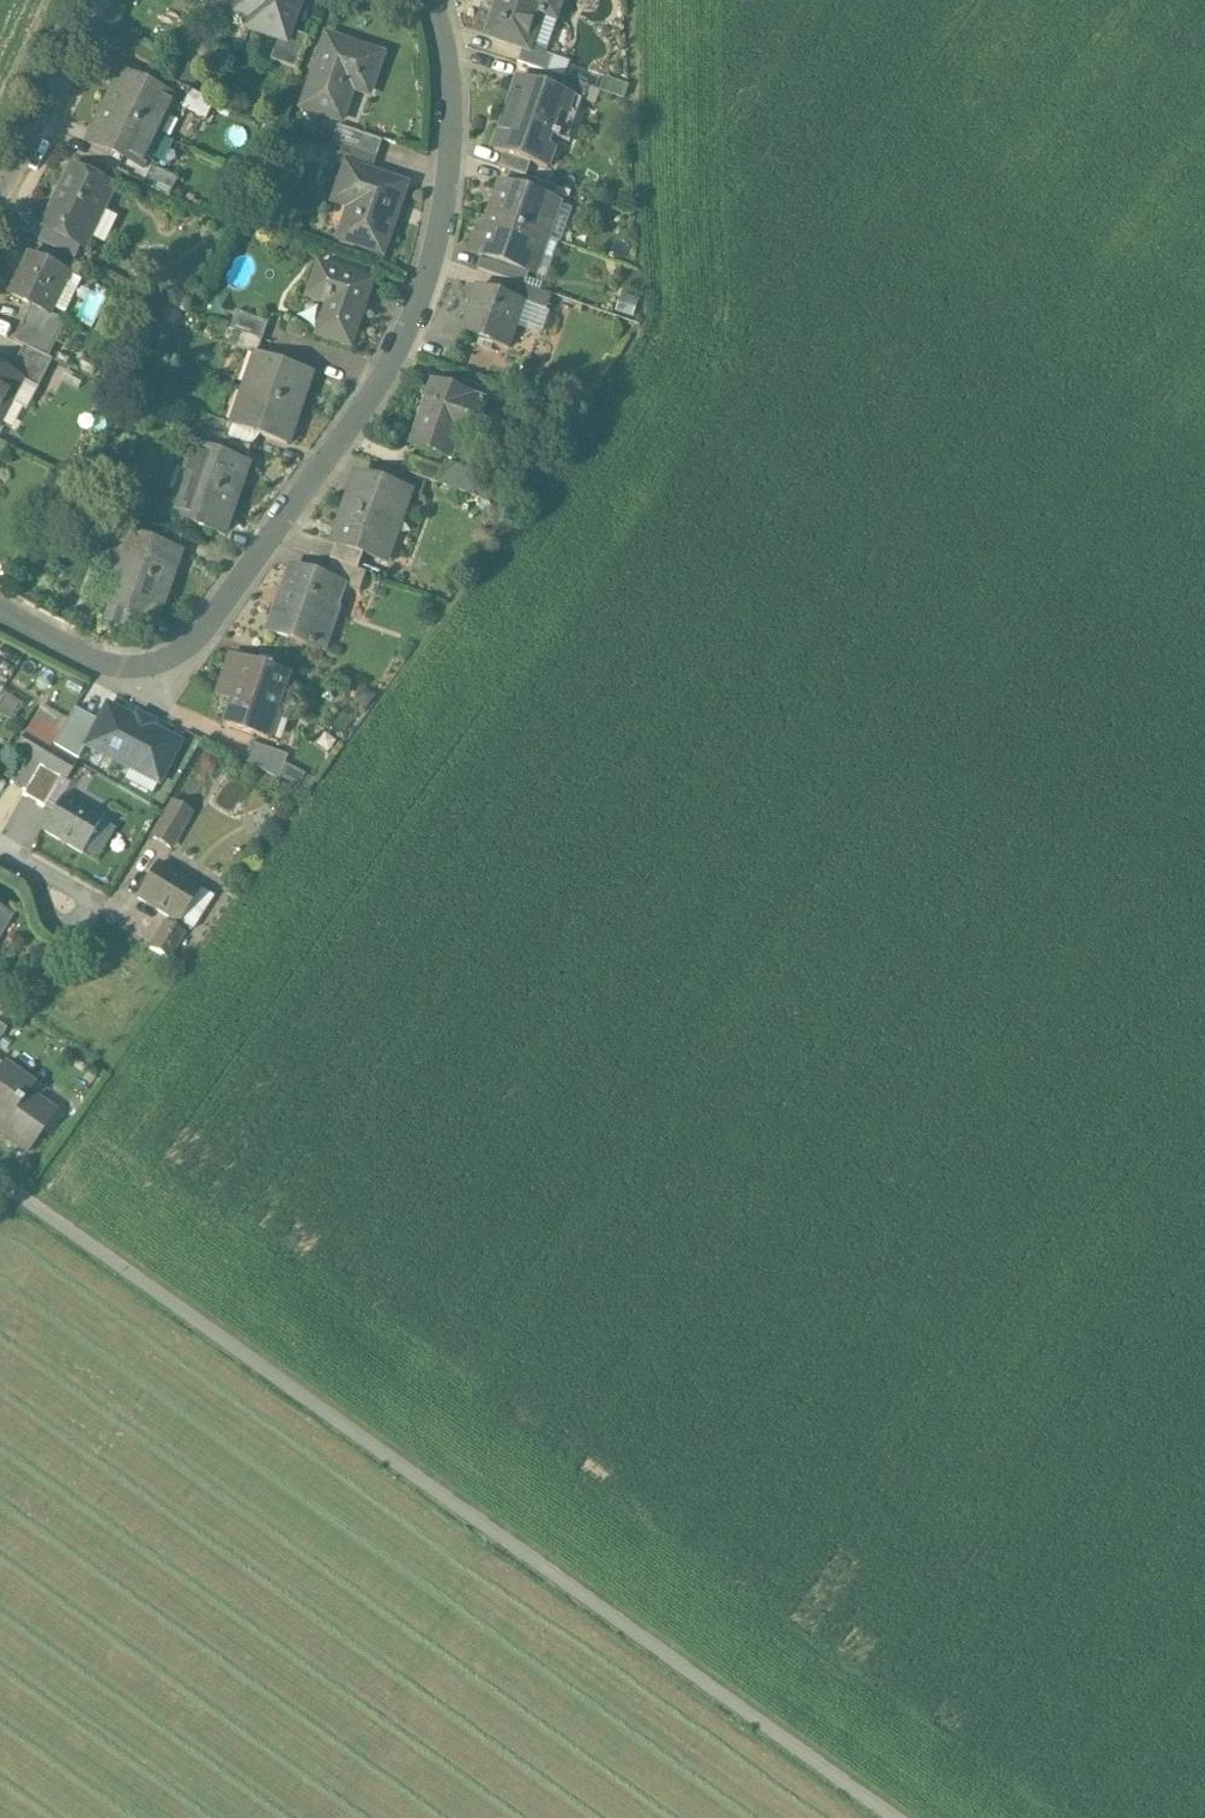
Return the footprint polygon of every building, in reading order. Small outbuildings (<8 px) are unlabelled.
[(206,15),(221,19),(228,0),(211,0),(206,15)] [(243,1),(258,6),(250,31),(279,40),(289,44),(293,33),(304,0),(243,0),(243,1)] [(488,37),(524,49),(530,51),(530,50),(542,15),(545,16),(546,14),(556,18),(562,0),(501,0),(488,37)] [(309,38),(293,33),(289,44),(279,40),(272,62),(298,70),(309,38)] [(384,57),(329,37),(304,109),(342,123),(358,79),(374,85),(384,57)] [(164,58),(138,45),(131,58),(158,71),(164,58)] [(555,58),(530,50),(530,51),(524,49),(519,64),(549,74),(555,58)] [(196,79),(179,71),(173,84),(190,92),(196,79)] [(158,92),(124,75),(107,110),(161,136),(175,105),(177,101),(158,92)] [(589,88),(550,75),(546,87),(574,97),(573,99),(584,103),(589,88)] [(546,87),(521,79),(495,151),(533,164),(549,170),(559,140),(571,144),(572,139),(561,135),(573,99),(574,97),(546,87)] [(173,84),(164,80),(158,92),(177,101),(175,105),(185,109),(192,93),(173,84)] [(161,136),(107,110),(91,144),(125,161),(144,170),(147,165),(161,136)] [(385,142),(339,127),(334,143),(379,158),(385,142)] [(379,158),(334,143),(329,158),(348,165),(349,163),(375,172),(379,158)] [(533,164),(505,155),(500,169),(512,173),(528,178),(533,164)] [(144,170),(125,161),(119,174),(147,188),(155,170),(147,165),(144,170)] [(375,172),(349,163),(348,165),(339,191),(355,197),(339,240),(383,256),(409,185),(375,172)] [(74,170),(45,230),(87,249),(115,189),(74,170)] [(528,178),(512,173),(507,186),(555,202),(560,189),(528,178)] [(507,186),(504,185),(492,220),(546,239),(558,204),(555,202),(507,186)] [(546,239),(492,220),(480,256),(483,257),(531,273),(534,274),(546,239)] [(71,276),(31,257),(12,297),(33,307),(52,316),(71,276)] [(531,273),(483,257),(478,270),(512,282),(526,286),(531,273)] [(374,284),(321,265),(311,291),(333,298),(319,337),(352,348),(374,284)] [(526,286),(512,282),(507,297),(525,304),(525,305),(546,312),(552,295),(526,286)] [(83,287),(71,310),(87,318),(99,296),(83,287)] [(507,297),(479,289),(464,334),(509,350),(525,305),(525,304),(507,297)] [(52,316),(33,307),(15,343),(25,348),(50,360),(67,323),(52,316)] [(271,323),(238,312),(232,330),(234,331),(265,342),(271,323)] [(265,342),(234,331),(229,347),(259,357),(260,355),(265,342)] [(50,360),(25,348),(12,374),(24,381),(24,382),(40,390),(54,362),(50,360)] [(314,373),(260,355),(259,357),(247,391),(302,410),(314,373)] [(24,382),(24,381),(12,374),(0,368),(0,427),(24,382)] [(435,384),(414,445),(454,459),(465,425),(479,430),(488,402),(435,384)] [(302,410),(247,391),(235,427),(289,447),(302,410)] [(235,427),(206,416),(201,431),(226,440),(230,441),(235,427)] [(230,441),(226,440),(220,455),(247,465),(252,449),(230,441)] [(220,455),(199,448),(191,472),(195,473),(188,497),(184,495),(177,517),(226,534),(244,479),(239,477),(243,467),(248,469),(249,466),(247,465),(220,455)] [(445,469),(411,457),(405,473),(429,481),(440,484),(445,469)] [(405,473),(398,470),(393,488),(409,494),(423,498),(429,481),(405,473)] [(393,488),(360,476),(341,532),(345,533),(341,543),(337,542),(336,545),(364,554),(387,562),(394,538),(391,537),(398,513),(402,515),(409,494),(393,488)] [(183,537),(157,528),(152,543),(177,552),(183,537)] [(152,543),(130,536),(123,560),(127,561),(119,583),(115,582),(106,605),(155,622),(179,553),(177,552),(152,543)] [(364,554),(337,545),(332,561),(333,562),(359,571),(364,554)] [(359,571),(333,562),(327,579),(342,585),(360,591),(367,573),(359,571)] [(327,579),(296,568),(272,633),(322,650),(323,648),(316,646),(317,644),(315,644),(329,605),(337,607),(338,605),(335,604),(342,585),(327,579)] [(290,674),(231,654),(222,682),(239,687),(227,725),(270,740),(271,738),(265,737),(273,712),(277,713),(290,674)] [(23,703),(2,690),(0,693),(0,707),(15,716),(23,703)] [(179,744),(107,706),(86,746),(130,769),(132,766),(160,781),(179,744)] [(27,760),(40,767),(51,748),(59,734),(36,721),(16,754),(27,760)] [(68,739),(59,734),(51,748),(60,753),(68,739)] [(288,756),(252,743),(245,762),(279,780),(288,756)] [(60,753),(51,748),(40,767),(65,782),(77,763),(60,753)] [(26,793),(40,767),(27,760),(14,786),(26,793)] [(103,819),(64,797),(44,831),(82,853),(103,819)] [(190,814),(174,803),(153,838),(170,848),(190,814)] [(267,806),(251,814),(259,830),(275,822),(267,806)] [(213,897),(159,864),(138,899),(177,923),(178,922),(192,930),(213,897)] [(149,949),(169,960),(185,933),(165,922),(149,949)] [(4,1066),(0,1071),(0,1133),(29,1154),(43,1134),(39,1130),(53,1110),(29,1092),(33,1086),(4,1066)]
